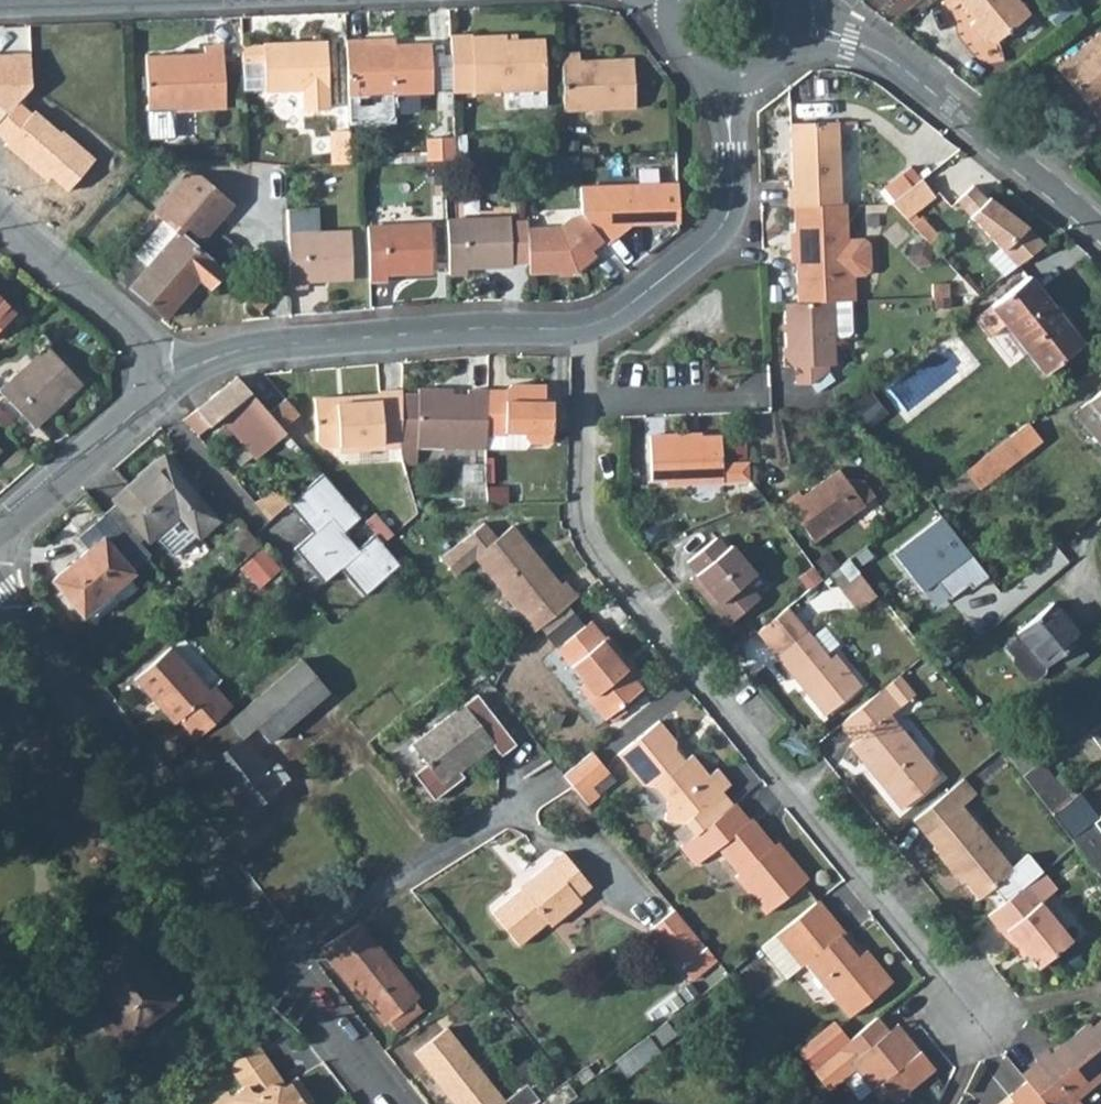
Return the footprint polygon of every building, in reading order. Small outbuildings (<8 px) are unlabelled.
[(953,7),(959,2),(974,20),(968,25),(982,41),(995,43),(1031,14),(1019,0),(948,0),(953,7)] [(471,36),(471,34),(450,35),(452,90),(472,89),(472,91),(506,90),(544,88),(546,88),(544,38),(506,40),(495,40),(494,35),(471,36)] [(1100,118),(1100,37),(1098,34),(1059,67),(1100,118)] [(366,45),(365,38),(345,39),(347,95),(348,121),(387,120),(392,114),(391,93),(432,92),(430,42),(393,44),(393,49),(385,49),(384,44),(366,45)] [(262,42),(262,43),(241,44),(241,61),(264,60),(265,87),(265,90),(302,88),(303,109),(329,108),(327,39),(262,42)] [(225,107),(222,44),(204,44),(204,53),(186,53),(186,59),(170,59),(170,54),(144,55),(147,110),(173,109),(225,107)] [(579,59),(578,52),(560,52),(563,110),(634,108),(633,57),(605,58),(605,63),(579,64),(579,59)] [(7,113),(31,86),(29,53),(9,53),(10,58),(0,59),(0,106),(7,113)] [(264,60),(241,61),(243,88),(265,87),(264,60)] [(545,106),(544,88),(506,90),(507,108),(545,106)] [(173,109),(147,110),(148,137),(174,136),(173,109)] [(841,204),(838,122),(790,123),(792,188),(788,188),(788,206),(793,206),(841,204)] [(350,163),(349,129),(329,130),(330,163),(350,163)] [(623,146),(636,145),(635,129),(623,130),(623,146)] [(454,158),(454,136),(425,138),(427,159),(454,158)] [(564,168),(575,168),(575,157),(563,157),(564,168)] [(591,167),(591,157),(581,157),(582,167),(591,167)] [(199,174),(185,173),(152,211),(161,219),(176,231),(147,265),(133,253),(115,274),(165,316),(198,277),(207,286),(221,269),(182,236),(178,233),(184,226),(188,229),(201,239),(232,203),(199,174)] [(897,197),(910,187),(900,174),(887,184),(897,197)] [(910,187),(897,197),(893,201),(890,203),(906,220),(913,214),(935,197),(921,179),(910,187)] [(581,213),(603,241),(606,244),(629,223),(662,222),(661,183),(580,186),(581,213)] [(893,201),(897,197),(887,184),(883,188),(893,201)] [(986,199),(972,185),(955,201),(999,247),(1017,265),(1044,245),(1027,227),(988,197),(986,199)] [(796,303),(833,301),(850,301),(855,300),(855,276),(865,275),(871,270),(870,244),(864,239),(848,239),(846,204),(841,204),(793,206),(794,231),(795,262),(796,303)] [(352,279),(350,229),(318,231),(317,207),(286,208),(287,232),(289,287),(307,287),(306,280),(352,279)] [(603,241),(581,213),(571,217),(559,227),(526,228),(527,262),(528,273),(575,271),(595,255),(591,249),(603,241)] [(913,214),(906,220),(912,226),(919,220),(913,214)] [(446,219),(448,274),(466,273),(465,267),(511,265),(511,263),(527,262),(526,228),(526,221),(509,222),(509,217),(446,219)] [(919,220),(912,226),(930,244),(939,235),(922,218),(919,220)] [(147,265),(176,231),(161,219),(133,253),(147,265)] [(431,271),(430,222),(366,225),(369,280),(386,279),(386,273),(431,271)] [(182,236),(188,229),(184,226),(178,233),(182,236)] [(1017,265),(999,247),(987,258),(1004,276),(1017,265)] [(1081,343),(1028,276),(973,318),(988,338),(1005,325),(1042,373),(1081,343)] [(948,284),(932,284),(932,297),(949,297),(948,284)] [(257,294),(249,303),(260,311),(267,302),(257,294)] [(13,313),(0,299),(0,326),(13,313)] [(833,301),(796,303),(783,303),(786,348),(782,348),(783,367),(794,366),(794,384),(809,383),(828,371),(828,365),(835,365),(834,336),(833,301)] [(833,301),(834,336),(847,335),(851,331),(850,301),(833,301)] [(81,382),(47,345),(0,388),(0,391),(33,427),(81,382)] [(815,393),(834,380),(828,371),(809,383),(815,393)] [(269,413),(237,376),(183,419),(197,435),(219,417),(254,457),(285,432),(282,428),(269,413)] [(487,390),(486,435),(485,448),(523,448),(530,443),(546,443),(552,438),(553,400),(545,400),(545,389),(526,389),(526,384),(511,383),(505,390),(487,389),(487,390)] [(401,393),(399,443),(416,443),(416,446),(485,448),(486,435),(487,390),(467,389),(467,394),(452,394),(438,394),(438,388),(417,388),(417,393),(401,393)] [(378,390),(379,393),(360,395),(360,400),(337,402),(336,396),(313,398),(316,440),(324,447),(338,446),(381,442),(382,448),(399,447),(399,443),(401,393),(401,389),(378,390)] [(1087,401),(1100,418),(1100,389),(1087,401)] [(285,398),(269,413),(282,428),(299,414),(285,398)] [(1087,401),(1072,413),(1100,446),(1100,418),(1087,401)] [(1023,453),(1040,439),(1027,423),(1010,436),(1023,453)] [(666,434),(649,435),(650,480),(664,480),(664,483),(723,480),(721,436),(701,437),(666,438),(666,434)] [(1023,453),(1010,436),(954,479),(965,492),(975,485),(977,488),(1023,453)] [(338,452),(382,448),(381,442),(338,446),(338,452)] [(416,443),(399,443),(399,447),(399,451),(403,463),(415,464),(416,446),(416,443)] [(162,455),(112,498),(148,540),(179,514),(199,536),(218,520),(162,455)] [(848,482),(839,469),(801,496),(798,491),(784,502),(813,542),(874,497),(863,481),(852,479),(848,482)] [(360,517),(322,474),(288,502),(287,503),(304,523),(310,518),(317,527),(312,532),(293,549),(323,582),(340,568),(364,595),(400,564),(382,544),(378,537),(374,534),(358,547),(344,531),(360,517)] [(954,479),(943,487),(954,500),(965,492),(954,479)] [(288,502),(276,488),(266,496),(253,502),(268,520),(287,503),(288,502)] [(374,512),(363,521),(374,534),(378,537),(382,544),(393,534),(374,512)] [(235,535),(245,526),(236,515),(226,524),(235,535)] [(950,515),(896,546),(922,591),(941,580),(950,596),(986,575),(950,515)] [(496,538),(483,522),(440,558),(454,574),(474,557),(534,630),(577,596),(564,581),(560,584),(512,525),(496,538)] [(249,555),(261,544),(246,527),(234,538),(249,555)] [(133,573),(102,536),(52,579),(82,615),(133,573)] [(726,548),(715,536),(685,560),(695,573),(694,574),(718,602),(712,607),(727,625),(759,598),(745,582),(755,574),(730,545),(726,548)] [(840,563),(852,555),(846,548),(835,556),(840,563)] [(875,595),(858,573),(840,587),(857,610),(875,595)] [(712,607),(718,602),(694,574),(688,578),(712,607)] [(1080,638),(1052,603),(1015,633),(1029,649),(1011,664),(1026,682),(1029,680),(1033,681),(1033,677),(1038,678),(1037,673),(1042,675),(1041,670),(1044,668),(1057,656),(1074,642),(1080,638)] [(828,657),(806,630),(787,606),(755,632),(775,655),(823,714),(860,685),(833,653),(828,657)] [(604,637),(590,620),(556,648),(583,681),(592,692),(585,698),(586,699),(602,718),(603,720),(641,688),(628,672),(615,656),(620,652),(606,636),(604,637)] [(1011,664),(1029,649),(1015,633),(1005,641),(1004,649),(1011,657),(1011,664)] [(1074,642),(1057,656),(1068,669),(1085,656),(1074,642)] [(208,690),(170,646),(133,678),(153,701),(156,699),(162,706),(160,708),(173,723),(177,720),(194,739),(231,706),(213,686),(208,690)] [(632,668),(620,652),(615,656),(628,672),(632,668)] [(328,689),(301,658),(228,721),(195,747),(246,811),(289,777),(276,761),(267,769),(241,736),(254,725),(268,741),(328,689)] [(914,694),(898,676),(838,724),(853,742),(848,745),(861,760),(865,757),(871,764),(867,768),(890,797),(899,808),(940,776),(931,765),(916,747),(911,752),(896,733),(901,728),(890,714),(914,694)] [(583,681),(577,686),(585,698),(592,692),(583,681)] [(477,694),(411,743),(425,763),(412,773),(432,799),(449,786),(451,776),(458,771),(491,746),(499,756),(515,745),(477,694)] [(160,708),(162,706),(156,699),(153,701),(160,708)] [(591,727),(602,718),(586,699),(576,707),(591,727)] [(676,742),(658,720),(617,754),(642,784),(653,784),(667,801),(665,819),(683,821),(694,834),(732,804),(721,791),(730,784),(717,768),(708,774),(691,754),(684,760),(679,763),(673,756),(675,749),(676,742)] [(911,752),(916,747),(901,728),(896,733),(911,752)] [(1035,765),(1021,747),(1006,758),(1020,776),(1035,765)] [(679,763),(684,760),(675,749),(673,756),(679,763)] [(591,751),(563,775),(587,804),(599,794),(591,785),(608,771),(591,751)] [(867,768),(871,764),(865,757),(861,760),(867,768)] [(1070,800),(1040,761),(1035,765),(1020,776),(1051,815),(1070,800)] [(451,776),(449,786),(462,776),(458,771),(451,776)] [(975,793),(963,778),(914,817),(925,830),(923,832),(933,846),(931,848),(954,875),(957,873),(963,879),(978,897),(991,887),(1003,901),(1018,889),(1041,871),(1027,854),(1011,867),(960,805),(975,793)] [(1070,800),(1051,815),(1069,838),(1091,821),(1097,817),(1078,793),(1070,800)] [(772,846),(750,818),(748,820),(733,803),(732,804),(694,834),(680,846),(695,865),(717,847),(739,873),(735,876),(765,913),(807,879),(782,848),(777,852),(772,846)] [(1091,821),(1069,838),(1098,875),(1100,872),(1100,834),(1091,821)] [(777,852),(782,848),(777,842),(772,846),(777,852)] [(591,885),(562,852),(531,877),(533,881),(524,888),(522,887),(491,912),(518,945),(547,921),(550,925),(580,900),(576,896),(591,885)] [(1039,901),(1040,901),(1056,888),(1041,871),(1018,889),(1032,906),(1039,901)] [(959,882),(963,879),(957,873),(954,875),(959,882)] [(522,887),(524,888),(533,881),(531,877),(521,885),(522,887)] [(1032,906),(1018,889),(1003,901),(987,915),(1012,946),(1016,942),(1025,953),(1036,967),(1070,939),(1040,901),(1039,901),(1032,906)] [(844,931),(818,899),(775,935),(799,966),(800,967),(805,963),(848,1017),(892,982),(866,949),(862,953),(857,957),(839,935),(844,931)] [(705,946),(674,908),(649,929),(680,967),(705,946)] [(418,997),(358,922),(319,947),(337,971),(340,968),(356,989),(384,1024),(388,1021),(414,1000),(418,997)] [(857,957),(862,953),(844,931),(839,935),(857,957)] [(799,966),(775,935),(760,947),(785,978),(799,966)] [(155,977),(124,937),(84,967),(131,1028),(168,1000),(152,979),(155,977)] [(1020,956),(1025,953),(1016,942),(1012,946),(1020,956)] [(691,979),(716,958),(705,946),(680,967),(691,979)] [(354,991),(356,989),(340,968),(337,971),(354,991)] [(395,1029),(421,1008),(414,1000),(388,1021),(395,1029)] [(889,1029),(877,1016),(838,1048),(811,1070),(813,1072),(828,1090),(854,1069),(872,1089),(878,1084),(893,1103),(934,1069),(906,1034),(898,1040),(889,1029)] [(1076,1097),(1100,1076),(1100,1070),(1100,1069),(1100,1019),(1092,1026),(1089,1022),(1051,1053),(1048,1049),(1034,1060),(1036,1062),(1021,1074),(1025,1081),(1007,1096),(1011,1100),(1007,1103),(1067,1103),(1076,1097)] [(676,1033),(665,1021),(613,1060),(625,1077),(659,1051),(657,1048),(676,1033)] [(898,1040),(906,1034),(897,1022),(889,1029),(898,1040)] [(846,1039),(832,1023),(798,1050),(812,1067),(846,1039)] [(525,1083),(504,1099),(447,1026),(413,1052),(455,1103),(530,1103),(532,1103),(538,1099),(525,1083)] [(481,1051),(494,1041),(490,1037),(477,1046),(481,1051)] [(228,1063),(237,1076),(264,1057),(255,1044),(228,1063)] [(295,1076),(283,1084),(274,1082),(276,1073),(264,1057),(237,1076),(243,1085),(229,1094),(227,1091),(212,1102),(212,1103),(303,1103),(311,1098),(295,1076)] [(594,1075),(587,1065),(574,1073),(582,1084),(594,1075)] [(274,1082),(283,1084),(276,1073),(274,1082)] [(565,1080),(564,1081),(538,1099),(532,1103),(563,1103),(576,1095),(565,1080)] [(1007,1096),(997,1103),(1007,1103),(1011,1100),(1007,1096)]
